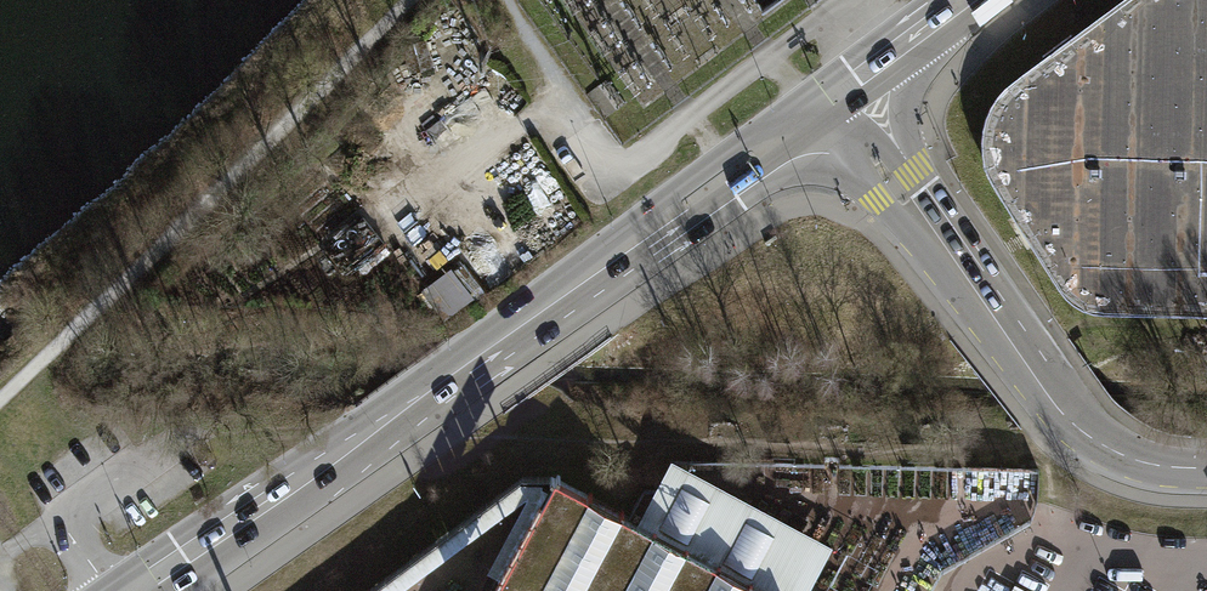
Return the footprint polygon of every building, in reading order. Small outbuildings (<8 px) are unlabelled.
[(1017,73),(1000,89),(990,102),(985,117),(982,134),(982,152),(988,171),(993,180),(1060,285),(1068,295),(1077,301),(1088,306),(1101,309),(1206,311),(1206,0),(1116,0),(1017,73)] [(445,277),(419,299),(440,325),(467,303),(445,277)] [(635,524),(762,590),(808,590),(834,544),(671,457),(635,524)] [(552,478),(491,590),(762,590),(635,524),(627,519),(552,478)]
